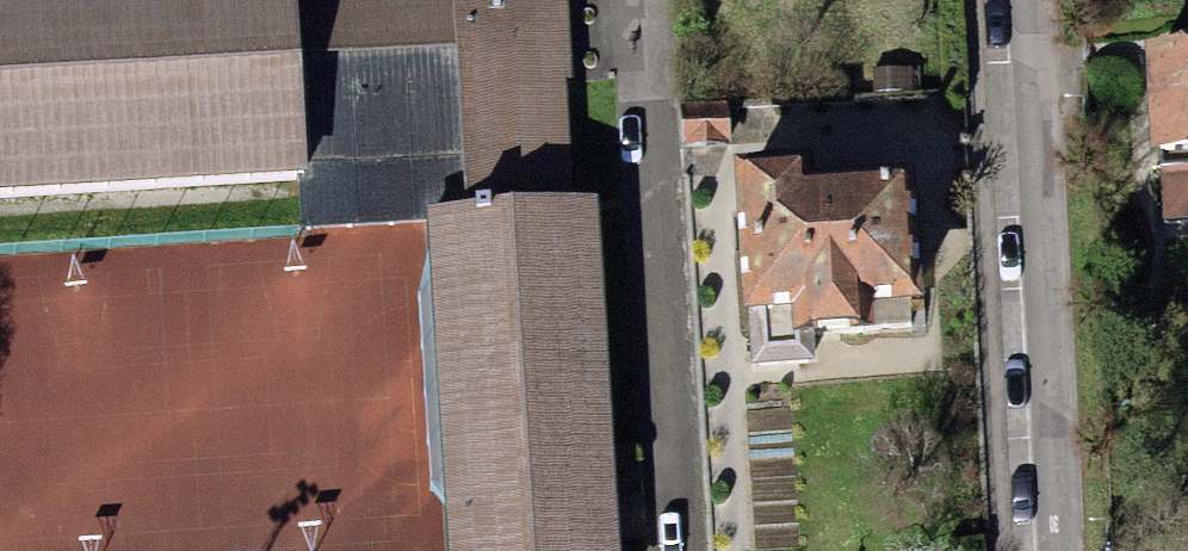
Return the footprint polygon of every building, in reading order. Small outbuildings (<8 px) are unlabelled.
[(309,180),(310,161),(304,52),(302,0),(0,0),(0,196),(309,180)] [(304,52),(459,44),(456,0),(302,0),(304,52)] [(459,44),(465,153),(468,199),(571,194),(559,0),(456,0),(459,44)] [(459,44),(304,52),(310,161),(465,153),(459,44)] [(1148,65),(1148,167),(1160,166),(1187,166),(1187,65),(1148,65)] [(684,117),(684,152),(731,152),(731,116),(684,117)] [(310,161),(309,180),(312,225),(428,219),(427,202),(468,199),(465,153),(310,161)] [(1160,166),(1160,226),(1187,226),(1187,166),(1160,166)] [(914,318),(914,211),(804,212),(804,192),(747,192),(748,319),(805,318),(805,348),(867,347),(866,318),(914,318)] [(468,199),(427,202),(428,219),(445,550),(616,550),(597,193),(571,194),(468,199)]
